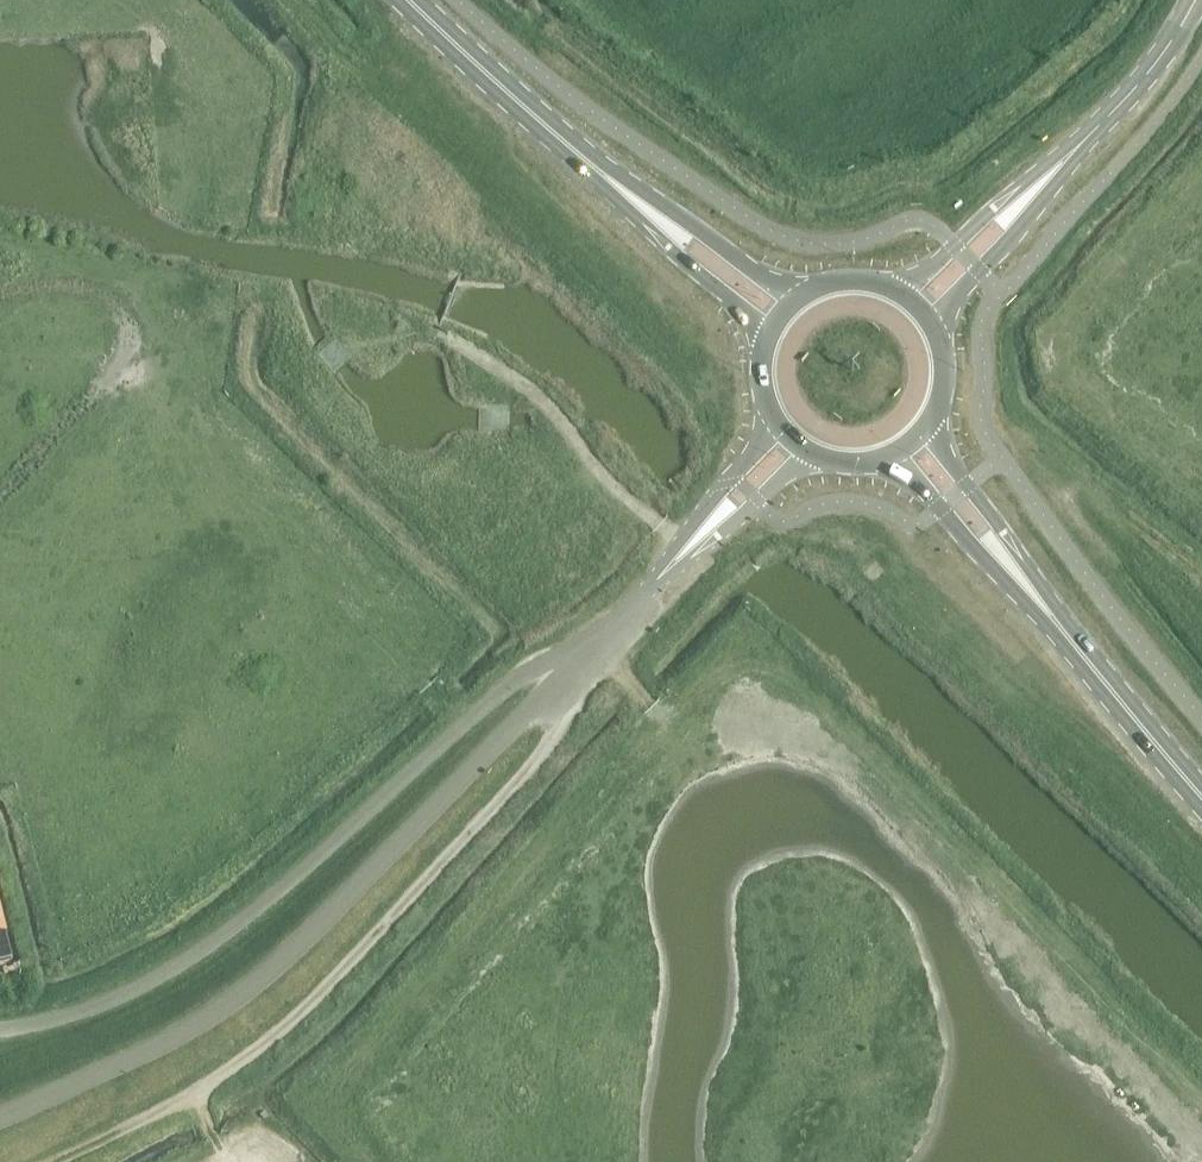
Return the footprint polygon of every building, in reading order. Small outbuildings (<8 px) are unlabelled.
[(12,958),(0,910),(0,961),(12,958)]
